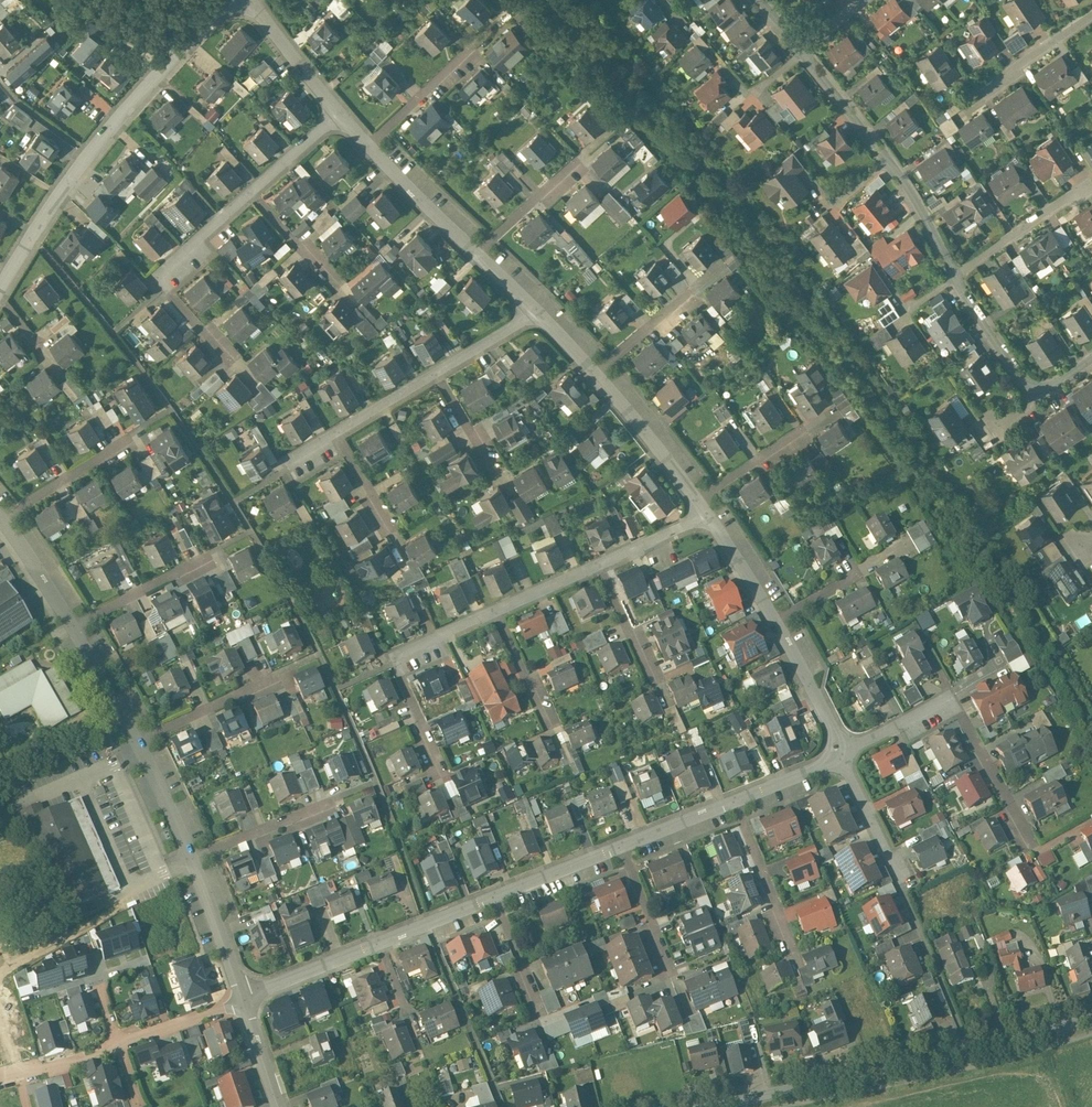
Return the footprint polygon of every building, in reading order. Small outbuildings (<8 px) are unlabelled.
[(0,19),(22,0),(3,0),(0,2),(0,18),(0,19)] [(327,4),(338,15),(351,3),(348,0),(331,0),(327,4)] [(416,7),(425,17),(436,5),(431,0),(424,0),(416,7)] [(480,0),(465,0),(459,6),(477,24),(490,10),(480,0)] [(520,0),(510,0),(506,4),(515,13),(524,5),(520,0)] [(629,6),(634,11),(646,0),(636,0),(629,6)] [(651,0),(646,0),(634,11),(635,13),(635,19),(641,20),(646,26),(652,20),(656,21),(656,17),(662,12),(659,9),(659,6),(656,3),(653,3),(651,0)] [(732,0),(727,0),(712,13),(724,28),(745,10),(741,5),(738,7),(732,0)] [(884,5),(872,15),(883,29),(888,25),(891,29),(908,15),(907,14),(897,2),(896,0),(894,0),(886,7),(884,5)] [(897,2),(907,14),(908,15),(910,18),(918,11),(916,9),(909,0),(899,0),(897,2)] [(921,0),(909,0),(916,9),(923,3),(921,0)] [(1004,3),(1022,31),(1043,17),(1032,0),(1009,0),(1004,3)] [(529,10),(524,5),(515,13),(520,18),(529,10)] [(541,23),(529,10),(520,18),(528,27),(530,25),(534,29),(541,23)] [(745,10),(724,28),(737,42),(747,34),(755,27),(747,18),(750,15),(745,10)] [(995,29),(985,14),(969,25),(975,34),(983,30),(986,35),(995,29)] [(338,34),(324,19),(308,36),(314,42),(322,50),(338,34)] [(448,38),(431,20),(417,34),(434,52),(448,38)] [(664,21),(652,31),(657,37),(669,26),(664,21)] [(0,25),(0,48),(5,54),(20,41),(3,22),(0,25)] [(669,26),(657,37),(658,39),(658,45),(664,46),(670,52),(685,38),(682,35),(682,32),(679,29),(677,29),(672,24),(669,26)] [(241,28),(222,49),(237,63),(256,41),(241,28)] [(509,30),(488,50),(505,68),(525,49),(520,44),(521,44),(509,30)] [(986,35),(983,30),(975,34),(963,43),(971,54),(970,57),(972,60),(976,61),(976,62),(996,49),(986,35)] [(92,32),(75,50),(90,63),(106,45),(92,32)] [(1019,32),(1004,42),(1012,53),(1027,43),(1019,32)] [(747,34),(737,42),(743,50),(753,41),(747,34)] [(699,35),(692,41),(697,45),(702,51),(709,45),(699,35)] [(766,39),(762,35),(754,41),(758,46),(766,39)] [(847,35),(836,45),(836,46),(828,52),(842,69),(861,54),(862,53),(853,42),(847,35)] [(872,49),(861,36),(853,42),(862,53),(861,54),(863,56),(872,49)] [(779,55),(766,39),(758,46),(750,53),(763,68),(779,55)] [(743,50),(742,51),(746,57),(750,53),(758,46),(754,41),(753,41),(743,50)] [(314,42),(310,45),(311,47),(316,53),(318,53),(322,50),(314,42)] [(387,54),(378,44),(369,53),(378,63),(387,54)] [(697,45),(680,60),(693,75),(710,60),(702,51),(697,45)] [(957,74),(938,47),(918,60),(936,88),(957,74)] [(742,51),(737,55),(741,61),(746,57),(742,51)] [(126,69),(108,53),(95,68),(114,84),(126,69)] [(1059,59),(1053,63),(1053,65),(1049,67),(1048,70),(1049,70),(1045,72),(1044,71),(1042,70),(1036,74),(1036,76),(1045,89),(1052,84),(1053,86),(1053,88),(1054,89),(1058,90),(1071,81),(1074,78),(1069,70),(1061,59),(1059,59)] [(1078,64),(1069,70),(1074,78),(1071,81),(1075,87),(1088,78),(1078,64)] [(269,65),(260,73),(264,78),(273,69),(269,65)] [(882,71),(877,65),(865,75),(870,81),(878,74),(878,75),(882,71)] [(382,67),(368,81),(385,99),(400,85),(382,67)] [(273,69),(264,78),(268,82),(278,74),(273,69)] [(229,82),(216,70),(199,88),(211,98),(217,91),(219,93),(229,82)] [(480,71),(460,90),(473,103),(485,91),(490,96),(497,89),(492,84),(493,83),(480,71)] [(514,89),(498,72),(494,76),(509,93),(514,89)] [(260,73),(255,77),(259,82),(264,78),(260,73)] [(719,73),(697,92),(712,109),(729,94),(722,86),(727,82),(719,73)] [(870,81),(859,90),(871,105),(890,90),(878,75),(878,74),(870,81)] [(795,75),(774,93),(778,98),(773,103),(779,110),(783,107),(789,102),(795,110),(803,104),(804,106),(805,106),(806,108),(816,100),(795,75)] [(249,91),(236,79),(230,85),(243,97),(249,91)] [(63,82),(49,99),(65,113),(80,96),(63,82)] [(93,91),(84,83),(80,88),(89,96),(93,91)] [(1022,87),(995,106),(1005,121),(1008,126),(1009,126),(1036,108),(1022,87)] [(310,112),(290,90),(275,103),(276,104),(272,107),(280,117),(284,113),(295,125),(310,112)] [(904,100),(893,109),(898,115),(906,108),(906,109),(909,106),(904,100)] [(959,100),(946,109),(950,116),(964,106),(959,100)] [(169,101),(152,118),(163,129),(170,122),(172,124),(182,114),(169,101)] [(779,110),(773,103),(766,109),(776,121),(783,115),(779,110)] [(29,115),(14,104),(7,110),(14,115),(11,118),(21,126),(29,115)] [(207,118),(192,104),(188,109),(203,123),(207,118)] [(210,126),(221,113),(212,105),(205,114),(210,119),(206,123),(210,126)] [(430,105),(410,125),(423,138),(435,125),(440,130),(447,124),(442,119),(443,118),(430,105)] [(898,115),(887,124),(899,139),(918,124),(906,109),(906,108),(898,115)] [(602,126),(586,109),(570,124),(586,141),(602,126)] [(723,109),(711,119),(716,125),(720,122),(728,115),(723,109)] [(728,115),(720,122),(727,129),(734,124),(733,123),(740,117),(734,110),(728,115)] [(276,127),(262,112),(257,116),(271,132),(276,127)] [(458,122),(449,112),(445,116),(454,126),(458,122)] [(626,122),(617,113),(608,122),(617,131),(626,122)] [(759,117),(755,114),(750,119),(745,113),(740,117),(733,123),(734,124),(748,140),(750,138),(756,144),(774,128),(762,114),(759,117)] [(959,128),(959,129),(971,146),(994,131),(982,113),(959,128)] [(950,116),(938,124),(946,137),(959,129),(959,128),(950,116)] [(1008,126),(1005,121),(1000,125),(1009,139),(1015,134),(1009,126),(1008,126)] [(626,122),(617,131),(626,140),(635,132),(626,122)] [(828,135),(818,143),(819,144),(820,143),(833,160),(833,161),(852,145),(851,145),(837,129),(838,128),(837,127),(828,135)] [(1063,138),(1056,127),(1050,131),(1055,138),(1058,141),(1063,138)] [(277,146),(262,128),(245,144),(260,161),(277,146)] [(821,128),(806,140),(813,149),(819,144),(818,143),(828,135),(821,128)] [(59,147),(39,132),(27,150),(41,160),(46,164),(59,147)] [(554,152),(538,134),(522,148),(532,159),(531,160),(538,167),(554,152)] [(947,138),(935,146),(939,152),(945,147),(945,148),(946,148),(951,144),(947,138)] [(1055,138),(1037,150),(1041,156),(1033,160),(1034,162),(1032,163),(1044,180),(1053,174),(1064,166),(1062,164),(1069,159),(1058,141),(1055,138)] [(1081,148),(1091,165),(1091,140),(1081,148)] [(239,160),(225,145),(219,150),(234,165),(239,160)] [(611,146),(592,163),(607,179),(626,162),(611,146)] [(334,147),(316,163),(331,179),(349,163),(334,147)] [(939,152),(918,166),(932,187),(959,168),(946,148),(945,148),(945,147),(939,152)] [(41,160),(27,150),(21,157),(35,168),(41,160)] [(804,165),(793,151),(781,161),(785,166),(792,174),(793,173),(804,165)] [(1023,166),(1016,155),(1003,163),(1008,171),(1013,167),(1016,171),(1023,166)] [(125,158),(104,178),(120,195),(127,188),(129,191),(134,186),(133,185),(142,176),(125,158)] [(501,159),(491,168),(495,172),(500,177),(509,168),(509,167),(501,159)] [(225,161),(210,175),(217,183),(215,185),(223,193),(240,178),(225,161)] [(522,172),(514,162),(509,167),(509,168),(517,177),(522,172)] [(1064,166),(1053,174),(1060,184),(1076,173),(1069,163),(1064,166)] [(1,164),(0,166),(0,190),(6,194),(18,175),(1,164)] [(792,174),(785,166),(763,184),(775,199),(781,194),(788,202),(805,188),(793,173),(792,174)] [(142,176),(133,185),(134,186),(143,195),(161,177),(151,167),(142,176)] [(1008,171),(990,182),(1003,201),(1026,186),(1016,171),(1013,167),(1008,171)] [(668,186),(653,170),(647,175),(647,174),(642,179),(635,186),(638,189),(637,193),(643,199),(646,199),(650,202),(668,186)] [(500,177),(495,172),(480,186),(490,197),(488,198),(495,206),(512,190),(500,177)] [(196,188),(186,177),(179,184),(185,191),(185,190),(189,194),(196,188)] [(316,191),(304,177),(295,185),(305,196),(312,205),(314,207),(323,199),(316,191)] [(362,179),(353,188),(357,193),(366,184),(362,179)] [(979,179),(970,186),(974,191),(978,188),(981,194),(987,190),(979,179)] [(292,182),(274,198),(287,212),(294,206),(305,196),(295,185),(292,182)] [(585,184),(566,202),(580,217),(599,200),(585,184)] [(357,193),(353,188),(349,191),(353,196),(356,194),(357,193)] [(974,191),(962,200),(974,217),(975,219),(991,208),(981,194),(978,188),(974,191)] [(875,189),(870,194),(869,193),(862,199),(863,199),(856,205),(865,217),(863,218),(862,218),(863,219),(888,198),(884,193),(881,196),(876,189),(875,189)] [(185,191),(168,206),(179,218),(177,219),(185,227),(204,211),(189,194),(185,190),(185,191)] [(383,191),(368,204),(385,223),(399,210),(383,191)] [(353,196),(340,208),(351,220),(367,206),(356,194),(353,196)] [(962,200),(958,194),(947,201),(952,209),(944,214),(955,230),(974,217),(962,200)] [(305,196),(294,206),(297,209),(299,206),(304,212),(308,209),(309,209),(309,208),(312,205),(305,196)] [(679,196),(662,211),(666,216),(666,222),(672,222),(677,227),(689,216),(694,212),(689,207),(679,196)] [(614,197),(609,201),(607,199),(602,204),(613,215),(623,206),(614,197)] [(888,198),(863,219),(863,220),(864,219),(863,219),(866,217),(875,228),(882,222),(883,223),(889,218),(888,217),(894,212),(894,213),(895,212),(894,212),(889,205),(892,203),(888,198)] [(704,213),(694,203),(689,207),(694,212),(689,216),(694,222),(704,213)] [(1075,217),(1086,233),(1091,229),(1091,205),(1075,217)] [(327,210),(312,224),(316,229),(332,215),(327,210)] [(152,211),(143,219),(150,226),(152,225),(158,232),(165,226),(152,211)] [(539,213),(520,230),(535,247),(554,229),(539,213)] [(822,214),(804,227),(811,236),(829,223),(822,214)] [(332,215),(316,229),(320,234),(336,220),(332,215)] [(258,217),(244,226),(252,239),(238,249),(239,251),(249,266),(273,250),(263,236),(269,233),(258,217)] [(298,236),(311,226),(306,219),(293,228),(298,236)] [(107,234),(92,220),(87,225),(89,228),(102,239),(103,238),(107,234)] [(829,223),(811,236),(822,250),(841,235),(830,221),(829,223)] [(158,232),(152,225),(150,226),(140,235),(146,241),(143,244),(153,256),(168,243),(158,232)] [(1061,225),(1051,231),(1062,247),(1066,245),(1062,239),(1068,235),(1061,225)] [(339,226),(322,241),(334,255),(345,246),(343,244),(350,237),(339,226)] [(102,239),(89,228),(82,237),(88,242),(80,250),(87,256),(89,258),(104,240),(102,239)] [(73,229),(57,248),(71,261),(80,250),(88,242),(82,237),(73,229)] [(573,238),(564,229),(560,233),(568,242),(573,238)] [(1051,231),(1036,241),(1049,260),(1064,250),(1062,247),(1051,231)] [(417,232),(400,249),(414,264),(432,248),(417,232)] [(906,233),(879,252),(891,269),(909,257),(912,260),(920,254),(906,233)] [(841,235),(822,250),(833,264),(851,250),(852,249),(848,244),(841,235)] [(1072,241),(1068,235),(1062,239),(1066,245),(1072,241)] [(700,236),(683,250),(698,268),(716,254),(700,236)] [(868,248),(859,236),(848,244),(852,249),(851,250),(857,257),(868,248)] [(238,249),(230,238),(216,249),(227,262),(239,251),(238,249)] [(587,255),(573,238),(568,242),(565,244),(580,261),(587,255)] [(1036,241),(1021,251),(1021,252),(1032,268),(1034,270),(1049,260),(1036,241)] [(396,252),(387,242),(378,250),(387,260),(396,252)] [(729,246),(719,255),(723,259),(733,251),(729,246)] [(121,249),(108,260),(114,266),(119,262),(123,265),(130,259),(121,249)] [(87,256),(80,250),(71,261),(78,266),(87,256)] [(1011,258),(1006,250),(994,258),(1000,266),(1004,263),(1005,263),(1011,259),(1011,258)] [(733,251),(723,259),(727,265),(737,256),(733,251)] [(1021,252),(1011,258),(1011,259),(1019,269),(1025,265),(1028,270),(1032,268),(1021,252)] [(737,256),(727,265),(732,270),(741,261),(737,256)] [(663,271),(655,262),(638,277),(654,295),(671,280),(663,271)] [(681,271),(672,262),(667,266),(668,267),(676,276),(681,271)] [(310,282),(294,263),(280,276),(296,294),(310,282)] [(380,263),(370,271),(382,285),(383,285),(392,276),(380,263)] [(1000,266),(984,276),(994,291),(1014,277),(1005,263),(1004,263),(1000,266)] [(890,292),(871,265),(846,282),(856,298),(866,291),(874,303),(890,292)] [(1025,265),(1019,269),(1022,274),(1028,270),(1025,265)] [(273,267),(258,281),(262,286),(278,272),(273,267)] [(676,276),(668,267),(663,271),(671,280),(676,276)] [(130,271),(115,284),(122,292),(120,294),(129,303),(146,287),(130,271)] [(228,287),(215,271),(210,276),(224,291),(228,287)] [(370,271),(352,287),(364,301),(382,285),(370,271)] [(392,276),(383,285),(390,293),(399,285),(392,276)] [(726,276),(706,293),(720,309),(720,308),(719,307),(728,300),(738,291),(739,292),(740,292),(726,276)] [(203,277),(186,292),(201,309),(210,301),(209,299),(217,292),(203,277)] [(490,295),(472,277),(458,291),(476,309),(490,295)] [(1022,289),(1014,277),(994,291),(1004,306),(1019,295),(1024,292),(1022,289)] [(44,278),(27,291),(34,299),(32,301),(40,310),(58,295),(44,278)] [(438,289),(431,296),(436,300),(442,294),(451,285),(447,280),(438,289)] [(830,302),(843,292),(836,283),(823,293),(830,302)] [(1036,295),(1029,285),(1022,289),(1024,292),(1019,295),(1025,302),(1036,295)] [(248,286),(233,300),(239,306),(254,292),(248,286)] [(905,300),(916,292),(912,286),(901,294),(905,300)] [(1078,300),(1082,306),(1089,315),(1091,313),(1091,303),(1086,294),(1078,300)] [(640,307),(631,297),(626,302),(635,311),(640,307)] [(614,298),(597,313),(612,331),(630,316),(614,298)] [(944,298),(932,306),(938,314),(948,307),(949,308),(950,307),(944,298)] [(355,317),(339,299),(325,312),(327,315),(320,321),(326,327),(334,336),(355,317)] [(728,300),(719,307),(720,308),(720,309),(724,314),(724,313),(732,306),(733,306),(728,300)] [(376,318),(363,303),(357,307),(366,317),(366,316),(371,322),(376,318)] [(152,313),(144,320),(152,328),(150,330),(158,339),(172,326),(176,323),(160,306),(152,313)] [(732,306),(724,313),(727,317),(736,310),(732,306)] [(1072,313),(1075,316),(1067,322),(1074,333),(1072,335),(1073,336),(1075,335),(1079,340),(1091,331),(1091,320),(1089,315),(1082,306),(1072,313)] [(147,307),(132,320),(138,326),(143,321),(144,320),(152,313),(147,307)] [(241,307),(224,323),(240,340),(257,325),(241,307)] [(894,307),(877,318),(883,326),(885,325),(899,315),(894,307)] [(938,314),(932,319),(935,323),(928,327),(934,336),(958,319),(954,313),(953,314),(949,308),(948,307),(938,314)] [(452,331),(440,315),(438,316),(432,309),(428,312),(446,336),(452,331)] [(701,312),(681,330),(695,346),(696,345),(695,344),(703,336),(714,328),(715,329),(715,328),(710,322),(701,312)] [(1046,313),(1034,321),(1043,333),(1046,330),(1049,335),(1057,330),(1046,313)] [(6,331),(14,324),(7,315),(0,321),(0,323),(6,331)] [(66,315),(50,328),(54,333),(70,320),(66,315)] [(371,322),(366,316),(366,317),(356,325),(368,338),(379,331),(371,322)] [(729,335),(715,318),(710,322),(715,328),(724,339),(729,335)] [(958,319),(934,336),(940,344),(947,340),(950,344),(956,340),(966,333),(962,327),(963,326),(958,319)] [(1043,333),(1034,321),(1029,325),(1033,340),(1027,343),(1042,365),(1061,352),(1049,335),(1046,330),(1043,333)] [(892,337),(885,325),(883,326),(868,336),(877,348),(889,340),(889,339),(892,337)] [(172,326),(158,339),(148,347),(158,358),(164,352),(181,337),(182,337),(181,336),(172,326)] [(892,337),(889,339),(889,340),(904,362),(923,349),(907,326),(892,337)] [(189,328),(181,336),(182,337),(181,337),(186,342),(194,334),(189,328)] [(389,346),(398,341),(393,331),(383,336),(389,346)] [(432,331),(414,342),(425,360),(443,350),(432,331)] [(973,340),(967,332),(966,333),(956,340),(961,348),(973,340)] [(68,333),(50,348),(64,366),(74,358),(72,356),(81,349),(68,333)] [(0,342),(0,358),(7,366),(25,351),(10,334),(0,342)] [(683,345),(676,336),(671,340),(678,349),(683,345)] [(703,336),(695,344),(696,345),(695,346),(699,350),(708,342),(703,336)] [(665,343),(661,338),(656,343),(672,362),(677,358),(673,353),(665,343)] [(670,339),(665,343),(673,353),(678,349),(671,340),(670,339)] [(653,341),(633,359),(647,374),(667,357),(653,341)] [(409,359),(398,342),(392,346),(402,363),(409,359)] [(211,363),(195,345),(178,361),(193,378),(211,363)] [(532,345),(512,364),(524,378),(537,366),(541,371),(549,364),(544,360),(544,359),(532,345)] [(266,348),(248,363),(264,380),(281,366),(281,365),(274,356),(266,348)] [(297,365),(282,348),(274,356),(281,365),(281,366),(288,374),(297,365)] [(974,348),(958,359),(964,368),(970,364),(969,363),(979,355),(974,348)] [(736,352),(730,357),(734,361),(740,356),(736,352)] [(979,355),(969,363),(970,364),(964,368),(961,370),(966,377),(967,376),(970,382),(969,382),(974,389),(982,383),(983,384),(996,376),(981,354),(979,355)] [(392,355),(375,365),(386,383),(403,373),(392,355)] [(512,370),(501,356),(495,361),(507,374),(512,370)] [(814,362),(797,374),(806,387),(813,382),(815,386),(825,378),(814,362)] [(501,383),(490,365),(484,369),(495,386),(501,383)] [(363,387),(352,369),(346,373),(357,390),(363,387)] [(59,387),(45,370),(27,384),(40,400),(48,393),(50,395),(59,387)] [(358,401),(340,370),(328,377),(330,380),(319,386),(325,396),(330,393),(340,411),(358,401)] [(215,371),(200,385),(204,390),(219,378),(220,376),(215,371)] [(775,384),(768,373),(762,377),(770,388),(775,384)] [(568,374),(554,387),(554,388),(550,391),(558,401),(562,397),(574,409),(588,396),(568,374)] [(235,375),(218,390),(233,408),(251,392),(235,375)] [(85,393),(71,376),(65,381),(79,397),(85,393)] [(127,380),(116,387),(125,401),(126,401),(125,400),(142,389),(134,376),(133,377),(134,379),(129,382),(127,380)] [(482,377),(462,389),(474,408),(493,396),(482,377)] [(219,378),(204,390),(209,395),(223,383),(219,378)] [(1080,388),(1073,392),(1087,414),(1091,411),(1091,380),(1080,388)] [(79,397),(65,381),(60,385),(72,401),(79,397)] [(276,398),(261,381),(256,386),(261,391),(271,402),(276,398)] [(674,381),(664,388),(664,387),(657,393),(663,400),(662,401),(667,407),(669,406),(674,411),(684,404),(682,402),(687,397),(674,381)] [(806,387),(803,389),(799,384),(797,383),(789,389),(788,391),(795,402),(798,402),(800,401),(804,406),(802,407),(808,415),(827,402),(815,386),(813,382),(806,387)] [(542,387),(528,400),(532,406),(547,392),(542,387)] [(142,389),(125,400),(126,401),(137,419),(154,408),(143,389),(142,389)] [(271,402),(261,391),(253,397),(258,402),(253,406),(257,411),(271,402)] [(843,391),(833,398),(840,409),(850,402),(843,391)] [(524,395),(506,406),(510,412),(528,400),(524,395)] [(316,415),(305,397),(299,400),(310,418),(316,415)] [(752,408),(750,409),(758,421),(757,421),(763,430),(781,417),(768,397),(752,408)] [(1077,410),(1070,400),(1064,404),(1065,406),(1066,406),(1071,414),(1077,410)] [(860,415),(850,402),(840,409),(849,422),(860,415)] [(731,414),(724,403),(713,410),(721,421),(731,414)] [(967,427),(950,403),(929,417),(946,442),(958,434),(966,446),(979,438),(970,425),(967,427)] [(106,411),(102,404),(96,408),(107,425),(113,422),(106,411)] [(684,404),(674,411),(670,414),(675,420),(688,409),(684,404)] [(751,406),(743,412),(752,425),(757,422),(757,421),(758,421),(750,409),(752,408),(751,406)] [(1041,422),(1041,423),(1046,431),(1058,448),(1083,431),(1071,414),(1066,406),(1065,406),(1041,422)] [(118,418),(111,407),(106,411),(113,422),(118,418)] [(440,407),(423,418),(434,436),(451,425),(440,407)] [(107,425),(96,408),(91,411),(102,429),(107,425)] [(300,410),(283,421),(294,440),(312,429),(300,410)] [(513,412),(494,424),(506,444),(516,437),(515,435),(524,430),(513,412)] [(87,419),(70,429),(81,448),(98,437),(87,419)] [(406,438),(396,420),(389,425),(400,442),(406,438)] [(838,420),(819,433),(830,449),(849,436),(838,420)] [(1046,431),(1041,423),(1041,422),(1040,420),(1034,424),(1041,434),(1046,431)] [(267,442),(257,424),(251,428),(262,445),(267,442)] [(579,442),(577,444),(589,458),(602,448),(607,453),(616,445),(612,440),(613,439),(601,425),(579,442)] [(170,427),(151,438),(162,456),(168,452),(181,444),(170,427)] [(724,427),(707,439),(715,450),(714,451),(720,459),(738,446),(724,427)] [(377,430),(360,441),(370,459),(388,448),(377,430)] [(571,432),(561,440),(569,450),(577,444),(579,442),(571,432)] [(55,452),(44,435),(39,438),(50,455),(55,452)] [(446,435),(429,445),(432,450),(450,440),(446,435)] [(1041,435),(1031,443),(1041,458),(1052,451),(1041,435)] [(450,440),(432,450),(439,462),(456,451),(450,440)] [(1030,442),(1017,451),(1013,446),(1007,450),(1010,454),(1009,457),(1007,459),(1022,481),(1035,472),(1031,466),(1041,458),(1031,443),(1030,442)] [(181,444),(168,452),(176,465),(189,457),(181,444)] [(980,445),(970,452),(975,459),(985,452),(980,445)] [(35,446),(18,456),(29,474),(46,463),(35,446)] [(260,447),(244,456),(248,463),(246,464),(253,476),(271,465),(260,447)] [(477,468),(466,450),(449,461),(454,470),(444,476),(450,485),(477,468)] [(559,450),(545,458),(559,483),(573,475),(559,450)] [(167,468),(156,451),(150,455),(161,472),(167,468)] [(821,452),(811,459),(818,470),(829,462),(821,452)] [(806,453),(787,467),(798,483),(818,470),(806,453)] [(161,472),(150,455),(145,458),(156,476),(161,472)] [(156,476),(145,458),(139,462),(150,479),(156,476)] [(142,481),(131,464),(112,476),(122,491),(128,487),(130,489),(132,488),(142,481)] [(533,466),(514,478),(526,497),(536,491),(535,490),(544,484),(533,466)] [(631,476),(625,481),(625,482),(633,492),(638,489),(647,501),(648,501),(663,489),(645,466),(631,476)] [(340,467),(322,478),(327,487),(326,488),(331,498),(332,499),(341,493),(352,487),(340,467)] [(203,485),(213,480),(207,468),(197,473),(203,485)] [(625,469),(615,476),(619,481),(622,485),(625,482),(625,481),(631,476),(629,474),(625,469)] [(400,470),(382,480),(386,486),(403,476),(400,470)] [(1073,482),(1065,470),(1057,475),(1061,482),(1062,481),(1066,487),(1073,482)] [(760,474),(740,487),(745,494),(751,503),(771,490),(760,474)] [(1082,483),(1091,497),(1091,476),(1082,483)] [(97,477),(78,489),(89,506),(108,494),(97,477)] [(406,479),(388,490),(390,494),(388,496),(390,499),(393,498),(398,507),(410,499),(409,498),(416,494),(406,479)] [(1061,482),(1041,496),(1054,514),(1062,509),(1064,512),(1077,503),(1066,487),(1062,481),(1061,482)] [(283,485),(264,497),(275,514),(284,509),(285,511),(295,504),(283,485)] [(497,485),(480,496),(486,506),(476,512),(481,521),(509,504),(497,485)] [(130,489),(128,487),(122,491),(123,493),(127,499),(135,494),(132,488),(130,489)] [(647,501),(638,489),(633,492),(631,494),(640,506),(647,501)] [(663,489),(648,501),(659,515),(674,503),(663,489)] [(331,498),(324,503),(328,510),(346,500),(341,493),(332,499),(331,498)] [(214,494),(193,504),(201,520),(202,519),(201,519),(222,508),(219,503),(216,496),(215,497),(214,494)] [(531,512),(521,494),(515,498),(526,515),(531,512)] [(745,494),(739,498),(745,507),(751,503),(745,494)] [(784,494),(773,502),(781,512),(791,505),(784,494)] [(87,513),(76,496),(71,499),(82,517),(87,513)] [(526,515),(515,498),(510,501),(520,519),(526,515)] [(616,508),(613,504),(608,498),(605,500),(608,507),(617,526),(623,523),(621,519),(616,508)] [(82,517),(71,499),(65,503),(76,520),(82,517)] [(346,500),(328,510),(332,517),(349,506),(346,500)] [(56,502),(36,513),(52,539),(62,532),(58,525),(66,520),(56,502)] [(313,519),(304,503),(296,507),(306,523),(313,519)] [(566,507),(560,510),(563,516),(569,513),(566,507)] [(222,508),(201,519),(202,519),(212,539),(233,529),(222,508)] [(357,511),(339,522),(345,531),(343,532),(349,542),(368,530),(357,511)] [(554,511),(543,517),(551,535),(563,530),(554,511)] [(637,531),(632,521),(630,515),(621,519),(623,523),(624,525),(628,535),(637,531)] [(884,516),(867,526),(879,546),(896,536),(884,516)] [(1035,516),(1017,529),(1029,546),(1031,544),(1037,552),(1040,549),(1044,554),(1055,546),(1051,542),(1052,541),(1035,516)] [(606,517),(587,525),(596,545),(615,537),(606,517)] [(830,517),(819,523),(825,534),(836,528),(830,517)] [(923,521),(917,524),(924,536),(930,533),(923,521)] [(819,523),(812,528),(818,538),(825,534),(819,523)] [(917,524),(907,531),(913,542),(924,536),(917,524)] [(193,543),(184,525),(178,528),(187,546),(193,543)] [(187,546),(178,528),(172,531),(181,549),(187,546)] [(165,532),(146,542),(151,552),(149,553),(155,563),(175,552),(165,532)] [(425,532),(407,544),(414,556),(417,561),(436,550),(425,532)] [(509,533),(497,539),(505,557),(517,552),(509,533)] [(924,536),(913,542),(920,553),(930,547),(924,536)] [(369,539),(351,549),(355,556),(373,545),(369,539)] [(555,540),(537,548),(546,568),(564,559),(555,540)] [(828,540),(811,550),(823,570),(840,560),(828,540)] [(398,565),(386,545),(356,562),(362,573),(374,566),(380,575),(398,565)] [(1055,546),(1044,554),(1051,565),(1062,558),(1055,546)] [(248,548),(228,559),(238,580),(249,574),(248,572),(258,567),(248,548)] [(711,550),(689,560),(689,561),(695,575),(697,579),(719,568),(711,550)] [(135,569),(125,551),(119,555),(128,573),(135,569)] [(122,576),(111,555),(93,565),(98,575),(96,576),(102,586),(122,576)] [(417,561),(414,556),(406,560),(410,567),(417,579),(425,575),(417,561)] [(462,556),(451,562),(459,580),(470,575),(462,556)] [(1051,565),(1041,572),(1047,581),(1050,578),(1068,565),(1063,557),(1062,558),(1051,565)] [(899,559),(876,572),(886,590),(909,577),(899,559)] [(689,561),(675,568),(656,576),(672,612),(686,606),(675,584),(695,575),(689,561)] [(503,563),(485,571),(493,591),(512,583),(503,563)] [(1068,565),(1050,578),(1068,604),(1086,591),(1068,565)] [(410,567),(402,572),(404,577),(398,580),(401,587),(402,586),(414,581),(417,579),(410,567)] [(6,585),(14,579),(7,568),(0,573),(0,588),(6,585)] [(637,570),(619,578),(629,600),(646,592),(647,592),(644,585),(637,570)] [(227,572),(221,575),(231,593),(237,590),(227,572)] [(231,593),(221,575),(216,578),(225,596),(231,593)] [(429,583),(425,575),(417,579),(414,581),(417,588),(429,583)] [(725,577),(696,592),(711,621),(740,606),(725,577)] [(209,579),(188,589),(193,599),(205,622),(220,615),(213,603),(220,599),(209,579)] [(414,581),(402,586),(405,593),(409,592),(417,588),(414,581)] [(659,598),(651,582),(644,585),(647,592),(646,592),(650,602),(659,598)] [(459,583),(441,591),(450,611),(468,603),(459,583)] [(6,585),(0,588),(0,644),(31,623),(6,585)] [(186,585),(178,589),(178,588),(178,587),(177,587),(186,604),(193,599),(188,589),(186,585)] [(417,588),(409,592),(415,605),(417,610),(425,607),(417,588)] [(604,610),(594,589),(575,597),(579,608),(578,608),(583,619),(604,610)] [(864,589),(835,606),(846,624),(875,608),(868,597),(864,589)] [(975,591),(954,603),(959,612),(961,611),(966,620),(968,619),(973,626),(990,617),(975,591)] [(406,595),(386,604),(400,634),(419,625),(411,607),(415,605),(409,592),(405,593),(406,595)] [(231,593),(225,596),(228,602),(234,599),(231,593)] [(173,594),(152,604),(158,616),(163,625),(183,614),(173,594)] [(874,594),(868,597),(875,608),(880,605),(874,594)] [(671,610),(657,616),(661,626),(675,620),(671,610)] [(917,617),(923,630),(935,624),(929,611),(917,617)] [(366,612),(358,616),(366,634),(374,631),(366,612)] [(539,613),(517,623),(525,640),(537,634),(540,641),(550,637),(539,613)] [(141,636),(130,615),(110,626),(119,645),(129,640),(130,642),(141,636)] [(158,616),(147,621),(157,639),(158,642),(169,636),(163,625),(158,616)] [(563,634),(554,616),(549,618),(557,637),(563,634)] [(661,626),(652,630),(659,646),(682,635),(675,620),(661,626)] [(147,621),(140,625),(149,643),(157,639),(147,621)] [(752,624),(723,638),(730,653),(723,656),(724,657),(730,653),(738,667),(767,653),(752,624)] [(227,632),(230,644),(254,637),(251,625),(227,632)] [(927,641),(918,625),(909,630),(913,636),(919,646),(927,641)] [(292,630),(273,639),(278,649),(283,659),(301,650),(292,630)] [(497,631),(490,635),(495,644),(502,640),(497,631)] [(601,631),(582,639),(585,647),(604,639),(601,631)] [(682,635),(659,646),(666,661),(672,659),(685,652),(689,651),(682,635)] [(919,646),(913,636),(897,646),(906,662),(919,654),(919,655),(923,653),(919,646)] [(971,643),(967,636),(958,641),(962,648),(971,643)] [(273,639),(271,640),(270,637),(265,639),(271,652),(278,649),(273,639)] [(365,637),(347,645),(356,666),(374,657),(365,637)] [(1013,641),(1007,644),(1003,637),(996,641),(1004,656),(1003,656),(1008,664),(1022,656),(1013,641)] [(258,658),(249,638),(243,641),(252,660),(258,658)] [(604,639),(585,647),(588,653),(607,644),(604,639)] [(252,660),(243,641),(237,644),(246,663),(252,660)] [(962,648),(953,653),(965,673),(982,663),(971,643),(962,648)] [(619,644),(598,654),(603,665),(605,664),(610,674),(629,665),(619,644)] [(685,652),(672,659),(676,668),(690,662),(685,652)] [(234,653),(215,661),(220,671),(224,682),(243,673),(234,653)] [(853,653),(838,662),(851,684),(866,675),(853,653)] [(569,654),(550,663),(553,669),(571,661),(569,654)] [(906,662),(902,664),(913,685),(931,675),(919,655),(919,654),(906,662)] [(706,655),(691,662),(693,668),(708,661),(706,655)] [(509,659),(501,663),(506,675),(515,671),(509,659)] [(198,680),(189,661),(183,664),(192,683),(198,680)] [(215,661),(207,665),(212,675),(220,671),(215,661)] [(881,673),(875,661),(864,668),(871,679),(881,673)] [(0,697),(0,710),(4,717),(12,711),(14,715),(26,708),(25,706),(29,704),(34,705),(36,709),(34,710),(42,722),(45,721),(49,729),(76,715),(71,706),(74,704),(55,670),(42,677),(40,674),(37,676),(30,663),(7,676),(14,688),(0,697)] [(495,663),(470,676),(485,707),(510,693),(495,663)] [(776,664),(751,677),(761,695),(786,682),(776,664)] [(570,666),(548,676),(556,692),(577,683),(570,666)] [(315,671),(295,681),(304,699),(317,692),(316,691),(323,687),(315,671)] [(438,671),(418,680),(427,699),(436,695),(437,697),(448,692),(438,671)] [(180,673),(161,682),(171,702),(189,693),(180,673)] [(905,685),(911,682),(907,675),(901,679),(905,685)] [(1014,675),(992,686),(990,683),(977,690),(979,693),(971,697),(986,726),(995,721),(994,720),(1004,714),(1005,716),(1014,711),(1013,709),(1028,702),(1014,675)] [(14,688),(7,676),(0,680),(0,697),(14,688)] [(690,678),(669,687),(678,708),(689,703),(688,701),(699,697),(695,688),(690,678)] [(703,682),(702,685),(695,688),(699,697),(700,699),(699,699),(703,710),(712,706),(714,710),(723,706),(721,702),(712,680),(710,681),(705,683),(703,682)] [(473,701),(465,682),(457,685),(466,704),(473,701)] [(872,682),(855,691),(866,711),(883,702),(872,682)] [(388,683),(362,695),(367,704),(373,701),(378,712),(397,703),(388,683)] [(915,686),(903,693),(910,706),(922,699),(915,686)] [(485,707),(484,707),(493,725),(519,711),(510,693),(485,707)] [(304,713),(295,694),(289,697),(298,716),(304,713)] [(653,695),(632,705),(637,715),(639,715),(643,725),(662,716),(653,695)] [(298,716),(289,697),(284,700),(293,718),(298,716)] [(792,697),(780,703),(783,709),(795,703),(792,697)] [(275,700),(255,709),(263,726),(269,723),(270,725),(283,718),(275,700)] [(466,704),(455,709),(458,716),(459,715),(476,707),(473,701),(466,704)] [(795,703),(783,709),(786,715),(798,709),(795,703)] [(683,725),(675,706),(669,709),(677,728),(683,725)] [(677,728),(669,709),(663,711),(671,730),(677,728)] [(1042,711),(1030,718),(1038,732),(1044,729),(1045,731),(1052,727),(1042,711)] [(239,713),(219,722),(227,741),(238,736),(242,744),(252,740),(239,713)] [(458,716),(438,724),(447,745),(458,740),(457,738),(467,734),(459,715),(458,716)] [(397,723),(378,731),(381,737),(400,729),(397,723)] [(587,723),(565,733),(569,743),(573,751),(575,750),(581,747),(594,741),(595,740),(587,723)] [(683,725),(677,728),(680,735),(686,733),(683,725)] [(757,746),(747,728),(740,732),(750,750),(757,746)] [(792,729),(773,737),(778,750),(776,751),(780,760),(801,751),(792,729)] [(1022,742),(1019,736),(1012,740),(1011,740),(1005,743),(1005,744),(998,748),(1011,772),(1031,760),(1033,763),(1039,759),(1041,761),(1057,752),(1045,731),(1044,729),(1038,732),(1033,735),(1033,734),(1027,738),(1022,742)] [(223,749),(215,730),(209,733),(217,751),(223,749)] [(938,731),(920,740),(926,750),(932,747),(930,744),(941,737),(938,731)] [(941,737),(930,744),(932,747),(938,758),(958,747),(957,745),(958,743),(957,739),(954,739),(950,732),(941,737)] [(217,751),(209,733),(203,735),(211,754),(217,751)] [(193,735),(173,744),(181,760),(188,757),(188,759),(201,752),(193,735)] [(558,762),(548,739),(531,747),(537,761),(541,769),(558,762)] [(594,741),(581,747),(585,754),(591,751),(590,748),(596,745),(594,741)] [(580,761),(575,750),(573,751),(569,743),(567,744),(576,762),(580,761)] [(537,761),(531,747),(530,744),(503,756),(513,777),(526,771),(524,767),(537,761)] [(576,762),(567,744),(561,746),(569,765),(576,762)] [(711,763),(703,744),(695,747),(702,767),(711,763)] [(569,765),(561,746),(555,749),(564,768),(569,765)] [(895,747),(873,759),(881,774),(886,771),(888,772),(893,769),(895,772),(899,770),(905,767),(903,763),(895,747)] [(958,747),(938,758),(944,769),(946,773),(958,766),(967,761),(963,754),(964,752),(962,749),(960,749),(958,747)] [(687,750),(678,753),(679,756),(668,760),(675,778),(679,776),(695,769),(687,750)] [(743,750),(723,758),(727,767),(726,768),(730,780),(751,771),(743,750)] [(411,753),(394,761),(397,767),(395,768),(401,781),(420,773),(411,753)] [(352,756),(332,764),(336,774),(334,775),(339,786),(361,777),(352,756)] [(912,756),(906,759),(904,762),(903,763),(905,767),(899,770),(904,779),(920,771),(912,756)] [(613,783),(625,778),(620,766),(608,771),(613,783)] [(958,766),(946,773),(944,769),(938,773),(944,783),(956,776),(961,773),(958,766)] [(1067,777),(1060,766),(1056,769),(1062,780),(1067,777)] [(679,776),(688,797),(709,788),(700,767),(695,769),(679,776)] [(961,773),(956,776),(960,783),(974,775),(970,768),(961,773)] [(1056,769),(1042,776),(1048,787),(1053,784),(1053,785),(1062,780),(1056,769)] [(320,789),(313,770),(306,772),(313,791),(320,789)] [(473,771),(452,780),(459,796),(461,801),(472,796),(471,794),(481,790),(473,771)] [(313,791),(306,772),(301,774),(308,794),(313,791)] [(293,774),(274,782),(278,792),(276,793),(281,804),(302,796),(293,774)] [(653,774),(633,783),(640,802),(661,793),(653,774)] [(974,775),(960,783),(966,795),(964,796),(970,808),(989,797),(976,774),(974,775)] [(1030,775),(1018,781),(1022,788),(1033,781),(1030,775)] [(923,778),(907,785),(911,793),(913,792),(915,796),(929,789),(923,778)] [(421,780),(402,788),(405,794),(424,786),(421,780)] [(624,780),(618,782),(626,801),(632,799),(624,780)] [(626,801),(618,782),(612,785),(620,804),(626,801)] [(1048,787),(1025,799),(1038,822),(1039,822),(1038,820),(1054,811),(1057,818),(1070,811),(1070,810),(1068,812),(1053,785),(1053,784),(1048,787)] [(519,785),(512,788),(518,802),(524,799),(519,785)] [(424,786),(405,794),(408,801),(418,796),(421,801),(428,798),(426,793),(426,792),(424,786)] [(363,791),(366,798),(376,794),(373,787),(363,791)] [(446,788),(439,791),(444,802),(451,800),(446,788)] [(251,790),(245,793),(253,811),(259,809),(251,790)] [(814,801),(809,804),(810,805),(830,846),(856,833),(847,815),(849,814),(846,808),(844,809),(836,791),(814,801)] [(246,813),(238,792),(218,800),(222,810),(220,811),(225,822),(246,813)] [(911,793),(905,796),(905,795),(899,798),(899,799),(888,805),(889,808),(888,809),(887,811),(889,815),(892,816),(893,815),(898,825),(923,812),(915,796),(913,792),(911,793)] [(608,793),(588,801),(596,820),(616,811),(608,793)] [(421,801),(420,802),(426,815),(428,814),(431,821),(438,818),(442,825),(452,821),(448,812),(447,813),(438,794),(428,798),(421,801)] [(459,796),(451,800),(459,819),(468,815),(461,801),(459,796)] [(812,796),(796,802),(799,810),(810,805),(809,804),(814,801),(812,796)] [(43,815),(38,805),(20,814),(69,924),(88,916),(83,905),(119,890),(79,799),(43,815)] [(371,799),(349,808),(353,819),(358,830),(358,829),(379,821),(371,799)] [(583,818),(575,800),(569,802),(577,821),(583,818)] [(530,808),(524,811),(532,829),(538,827),(530,808)] [(566,810),(546,818),(553,836),(573,828),(566,810)] [(790,811),(775,816),(786,842),(800,836),(794,820),(792,816),(790,811)] [(775,816),(761,822),(763,828),(765,832),(771,848),(786,842),(775,816)] [(983,818),(967,827),(971,834),(977,830),(977,829),(986,824),(983,818)] [(358,829),(358,830),(353,819),(349,821),(356,840),(350,842),(353,849),(364,845),(358,829)] [(986,824),(977,829),(977,830),(989,852),(1006,842),(994,820),(986,824)] [(356,840),(349,821),(343,823),(350,842),(356,840)] [(350,842),(343,823),(337,825),(344,845),(350,842)] [(488,824),(481,827),(489,846),(495,843),(488,824)] [(937,825),(919,833),(924,844),(935,839),(936,840),(942,836),(937,825)] [(329,826),(308,835),(315,854),(326,850),(326,851),(337,847),(329,826)] [(1090,827),(1091,827),(1081,833),(1086,842),(1091,853),(1091,826),(1090,827)] [(530,833),(509,841),(518,863),(539,854),(530,833)] [(731,835),(713,842),(718,856),(717,856),(721,865),(727,863),(740,857),(741,857),(738,848),(737,848),(731,835)] [(291,837),(269,846),(278,867),(300,859),(291,837)] [(924,844),(914,849),(923,868),(945,858),(936,840),(935,839),(924,844)] [(455,860),(447,841),(440,843),(448,862),(455,860)] [(350,842),(344,845),(347,852),(353,849),(350,842)] [(1086,842),(1079,846),(1088,864),(1091,862),(1091,853),(1086,842)] [(246,843),(238,846),(242,856),(248,854),(250,853),(246,843)] [(814,845),(797,852),(801,860),(810,856),(812,861),(819,858),(814,845)] [(828,847),(817,852),(820,858),(831,853),(828,847)] [(870,861),(863,847),(841,858),(844,864),(840,866),(850,888),(854,886),(857,892),(880,881),(873,867),(874,867),(871,861),(870,861)] [(488,849),(469,857),(473,867),(471,868),(475,879),(497,871),(488,849)] [(1038,857),(1044,867),(1056,861),(1051,850),(1038,857)] [(820,858),(819,858),(822,864),(833,859),(831,853),(820,858)] [(242,856),(226,863),(238,892),(241,892),(247,890),(249,887),(246,880),(257,876),(252,865),(248,854),(242,856)] [(678,855),(648,867),(658,891),(687,880),(687,879),(683,868),(678,855)] [(397,856),(391,858),(398,877),(404,874),(397,856)] [(801,860),(787,865),(795,885),(807,880),(809,881),(818,878),(812,861),(810,856),(801,860)] [(740,857),(727,863),(732,875),(744,870),(741,863),(742,862),(740,857)] [(276,877),(269,858),(263,861),(270,880),(276,877)] [(270,880),(263,861),(257,863),(261,874),(266,888),(272,886),(270,880)] [(261,874),(257,863),(252,865),(257,876),(261,874)] [(694,863),(683,868),(687,879),(687,880),(688,884),(700,879),(694,863)] [(1025,865),(1008,875),(1012,883),(1011,888),(1026,892),(1027,887),(1035,883),(1029,873),(1030,870),(1027,869),(1025,865)] [(1033,869),(1040,882),(1047,879),(1040,865),(1033,869)] [(447,866),(428,873),(432,884),(430,884),(434,896),(456,887),(447,866)] [(361,882),(372,879),(369,871),(358,874),(361,882)] [(389,875),(367,884),(373,899),(382,895),(383,898),(396,892),(389,875)] [(936,942),(948,970),(980,957),(969,928),(963,930),(956,912),(978,903),(966,875),(934,888),(937,898),(938,897),(953,935),(936,942)] [(749,876),(729,884),(741,913),(761,905),(760,903),(758,899),(758,898),(749,876)] [(1074,886),(1078,896),(1081,895),(1084,904),(1091,901),(1091,899),(1085,880),(1074,886)] [(618,882),(595,891),(595,892),(599,901),(601,901),(603,907),(602,911),(605,918),(629,908),(618,882)] [(592,884),(573,891),(576,900),(595,892),(595,891),(592,884)] [(890,884),(877,890),(879,896),(893,890),(890,884)] [(318,887),(312,889),(320,908),(326,906),(318,887)] [(320,908),(312,889),(306,891),(314,910),(320,908)] [(832,889),(817,895),(820,901),(825,899),(827,905),(837,901),(832,889)] [(893,890),(879,896),(882,902),(888,899),(896,895),(893,890)] [(349,891),(327,900),(333,915),(343,911),(343,913),(356,908),(349,891)] [(1078,896),(1058,903),(1066,924),(1072,922),(1073,925),(1075,924),(1074,922),(1080,920),(1080,921),(1089,918),(1084,904),(1081,895),(1078,896)] [(820,901),(813,903),(814,907),(797,914),(805,933),(817,928),(818,931),(830,927),(828,923),(833,920),(835,917),(833,913),(830,912),(827,905),(825,899),(820,901)] [(882,902),(863,911),(870,925),(864,927),(864,928),(870,925),(895,913),(888,899),(882,902)] [(559,903),(538,912),(546,931),(567,923),(559,903)] [(269,907),(250,914),(253,920),(271,913),(269,907)] [(291,907),(280,911),(283,917),(293,913),(291,907)] [(283,917),(282,918),(289,935),(290,935),(302,930),(311,926),(305,909),(293,913),(283,917)] [(720,949),(704,911),(678,922),(684,936),(681,937),(684,945),(687,943),(694,959),(720,949)] [(895,913),(870,925),(877,938),(892,931),(902,926),(895,913)] [(736,915),(724,920),(727,926),(738,921),(736,915)] [(632,917),(618,922),(621,931),(636,925),(632,917)] [(738,921),(727,926),(730,936),(739,933),(738,930),(746,927),(743,920),(738,921)] [(746,927),(738,930),(739,933),(749,958),(771,949),(759,921),(746,927)] [(902,926),(892,931),(896,938),(910,931),(907,924),(902,926)] [(129,925),(113,931),(121,956),(138,950),(129,925)] [(268,925),(251,932),(256,945),(258,944),(262,953),(277,947),(268,925)] [(484,928),(466,935),(468,940),(469,944),(487,937),(484,928)] [(93,950),(100,948),(96,936),(97,936),(94,929),(88,933),(93,950)] [(302,930),(290,935),(296,949),(307,944),(302,930)] [(100,948),(105,961),(121,956),(113,931),(97,936),(96,936),(100,948)] [(1004,933),(995,937),(998,944),(1006,940),(1004,933)] [(979,949),(985,947),(981,934),(975,936),(979,949)] [(487,937),(469,944),(475,957),(478,965),(497,957),(488,936),(487,937)] [(636,939),(607,950),(623,989),(652,977),(648,967),(646,967),(639,950),(640,949),(636,939)] [(468,940),(448,948),(455,965),(475,957),(469,944),(468,940)] [(585,940),(572,945),(574,951),(581,949),(583,954),(589,951),(585,940)] [(891,940),(873,949),(879,963),(887,960),(886,959),(897,954),(891,940)] [(1071,942),(1055,948),(1059,960),(1068,957),(1067,954),(1074,951),(1071,942)] [(450,956),(445,943),(439,945),(444,958),(450,956)] [(1017,943),(1005,946),(1006,949),(1007,954),(1019,951),(1017,943)] [(425,946),(398,957),(403,967),(405,974),(406,974),(421,968),(425,980),(436,976),(425,946)] [(1067,954),(1068,957),(1072,970),(1074,970),(1091,964),(1091,953),(1090,946),(1074,951),(1067,954)] [(828,947),(803,957),(807,966),(811,977),(812,976),(833,968),(829,958),(832,957),(828,947)] [(574,951),(562,956),(573,984),(592,977),(583,954),(581,949),(574,951)] [(1019,951),(1007,954),(1006,949),(998,951),(1002,966),(1014,963),(1021,962),(1022,962),(1019,951)] [(897,954),(886,959),(887,960),(889,965),(887,966),(887,967),(888,966),(891,975),(896,987),(920,977),(922,977),(921,976),(918,969),(916,965),(917,965),(916,964),(914,959),(914,958),(912,959),(908,950),(897,954)] [(42,969),(32,972),(38,992),(86,977),(78,952),(72,954),(71,951),(61,954),(62,957),(52,960),(54,965),(51,966),(50,964),(41,967),(42,969)] [(562,956),(542,964),(552,988),(553,992),(554,992),(573,984),(562,956)] [(198,961),(175,969),(181,986),(204,978),(198,961)] [(1021,962),(1014,963),(1016,974),(1023,972),(1021,962)] [(787,964),(762,974),(768,988),(773,986),(775,991),(791,984),(794,983),(793,980),(787,964)] [(1074,970),(1079,983),(1080,987),(1087,984),(1091,982),(1091,964),(1074,970)] [(927,965),(918,969),(921,976),(922,977),(920,977),(923,984),(933,980),(927,965)] [(734,966),(711,976),(720,998),(743,989),(734,966)] [(807,966),(797,970),(800,977),(805,988),(815,983),(812,976),(811,977),(807,966)] [(405,974),(403,967),(396,970),(401,983),(408,980),(406,974),(405,974)] [(372,968),(357,974),(356,971),(343,976),(345,980),(354,984),(375,975),(372,968)] [(990,979),(993,988),(1003,984),(996,968),(987,972),(990,979)] [(1016,974),(1015,974),(1020,992),(1043,987),(1039,969),(1023,972),(1016,974)] [(25,970),(13,977),(17,990),(30,986),(25,970)] [(375,975),(354,984),(359,998),(385,987),(383,983),(380,984),(376,975),(375,975)] [(706,978),(697,981),(696,980),(685,985),(696,1011),(712,1004),(712,1003),(719,1000),(720,1001),(721,1001),(710,975),(706,977),(706,978)] [(800,977),(793,980),(794,983),(791,984),(796,998),(807,994),(805,988),(800,977)] [(204,978),(181,986),(186,1003),(210,996),(204,978)] [(156,979),(142,983),(147,997),(151,996),(153,999),(162,996),(156,979)] [(486,980),(468,987),(471,996),(480,993),(479,992),(489,988),(486,980)] [(489,988),(479,992),(480,993),(483,1002),(487,1000),(493,1015),(516,1006),(506,981),(489,988)] [(1079,983),(1070,986),(1074,997),(1089,992),(1087,984),(1080,987),(1079,983)] [(65,991),(69,1003),(83,999),(79,987),(65,991)] [(385,987),(359,998),(365,1012),(372,1009),(386,1003),(387,1003),(383,993),(387,991),(385,987)] [(330,1010),(321,988),(302,995),(303,998),(311,1017),(311,1018),(330,1010)] [(552,988),(540,993),(548,1014),(561,1009),(554,992),(553,992),(552,988)] [(626,995),(609,1002),(614,1013),(626,1009),(625,1009),(631,1007),(626,995)] [(141,998),(134,1000),(134,1002),(129,1003),(136,1022),(143,1020),(144,1021),(151,1019),(151,1017),(158,1015),(153,999),(151,996),(147,997),(142,999),(141,998)] [(932,996),(910,1005),(920,1027),(941,1019),(932,996)] [(69,1003),(67,1004),(71,1016),(72,1016),(76,1026),(95,1020),(90,1005),(91,1004),(89,997),(83,999),(69,1003)] [(303,998),(296,1001),(304,1020),(311,1017),(303,998)] [(672,1001),(651,1009),(648,1000),(631,1007),(625,1009),(626,1009),(635,1031),(655,1024),(660,1036),(682,1028),(683,1028),(681,1023),(672,1001)] [(287,1001),(277,1005),(278,1009),(270,1012),(275,1022),(273,1026),(275,1030),(278,1031),(279,1032),(297,1025),(296,1023),(289,1004),(287,1001)] [(296,1001),(289,1004),(296,1023),(304,1020),(296,1001)] [(386,1003),(372,1009),(374,1015),(389,1010),(386,1003)] [(839,1003),(828,1007),(834,1021),(837,1020),(839,1024),(846,1021),(839,1003)] [(450,1005),(421,1016),(422,1020),(428,1034),(429,1038),(459,1026),(450,1005)] [(596,1007),(581,1013),(589,1035),(605,1028),(596,1007)] [(581,1013),(565,1019),(574,1041),(589,1035),(581,1013)] [(699,1014),(686,1019),(687,1020),(693,1035),(706,1031),(699,1014)] [(422,1020),(412,1024),(417,1038),(428,1034),(422,1020)] [(687,1020),(681,1023),(683,1028),(682,1028),(685,1037),(693,1035),(687,1020)] [(834,1021),(813,1030),(822,1053),(847,1042),(839,1024),(837,1020),(834,1021)] [(65,1021),(59,1023),(62,1036),(69,1034),(65,1021)] [(386,1022),(372,1026),(376,1035),(383,1032),(383,1031),(389,1029),(386,1022)] [(389,1029),(383,1031),(383,1032),(390,1048),(393,1047),(398,1058),(413,1052),(402,1024),(389,1029)] [(795,1024),(765,1030),(770,1051),(780,1049),(780,1052),(800,1048),(800,1047),(798,1038),(795,1024)] [(55,1025),(37,1030),(45,1056),(63,1051),(55,1025)] [(334,1026),(318,1033),(320,1039),(326,1037),(327,1038),(337,1034),(334,1026)] [(228,1027),(205,1035),(214,1061),(238,1053),(228,1027)] [(931,1027),(913,1034),(916,1041),(934,1034),(931,1027)] [(749,1028),(740,1030),(744,1046),(753,1044),(749,1028)] [(716,1029),(707,1031),(709,1041),(718,1039),(716,1029)] [(509,1030),(497,1035),(501,1045),(508,1042),(508,1041),(513,1039),(509,1030)] [(513,1039),(508,1041),(508,1042),(514,1057),(520,1055),(539,1047),(533,1031),(513,1039)] [(807,1036),(798,1038),(800,1047),(800,1048),(802,1058),(815,1056),(807,1036)] [(320,1039),(310,1043),(314,1055),(309,1056),(314,1069),(335,1061),(327,1038),(326,1037),(320,1039)] [(202,1056),(196,1038),(185,1042),(191,1060),(202,1056)] [(154,1043),(135,1050),(141,1065),(156,1060),(154,1054),(157,1053),(154,1043)] [(157,1053),(154,1054),(156,1060),(158,1067),(162,1065),(165,1075),(167,1074),(168,1075),(174,1073),(175,1071),(186,1068),(178,1045),(169,1049),(168,1048),(163,1050),(164,1050),(157,1053)] [(713,1045),(689,1051),(694,1072),(718,1066),(713,1045)] [(539,1047),(520,1055),(526,1070),(539,1065),(547,1062),(545,1059),(540,1046),(539,1047)] [(748,1048),(738,1050),(738,1053),(730,1056),(734,1075),(754,1071),(748,1048)] [(717,1076),(727,1074),(722,1052),(716,1053),(720,1067),(715,1068),(717,1076)] [(554,1056),(545,1059),(547,1062),(539,1065),(542,1073),(559,1069),(554,1056)] [(467,1059),(457,1061),(460,1071),(470,1068),(467,1059)] [(102,1062),(85,1068),(88,1078),(92,1077),(91,1077),(105,1072),(102,1062)] [(401,1063),(389,1067),(393,1079),(406,1074),(401,1063)] [(478,1069),(467,1072),(470,1084),(482,1081),(478,1069)] [(591,1069),(579,1071),(582,1085),(594,1083),(591,1069)] [(105,1072),(91,1077),(92,1077),(96,1092),(120,1085),(115,1070),(105,1072)] [(243,1076),(220,1084),(225,1100),(248,1093),(243,1076)] [(337,1079),(320,1085),(324,1093),(328,1091),(330,1094),(341,1089),(337,1079)] [(451,1080),(439,1083),(442,1096),(454,1093),(451,1080)] [(512,1087),(517,1106),(528,1106),(542,1103),(540,1093),(537,1081),(512,1087)] [(473,1087),(476,1098),(478,1097),(480,1106),(482,1106),(489,1105),(487,1095),(491,1094),(487,1084),(473,1087)] [(96,1092),(101,1106),(105,1106),(117,1104),(125,1101),(120,1085),(96,1092)] [(565,1094),(568,1106),(592,1106),(587,1089),(565,1094)] [(55,1090),(35,1095),(38,1106),(59,1106),(55,1090)] [(380,1096),(384,1106),(404,1106),(398,1090),(380,1096)] [(308,1099),(312,1106),(335,1106),(330,1094),(328,1091),(324,1093),(308,1099)] [(540,1093),(542,1103),(543,1106),(551,1106),(554,1106),(550,1091),(540,1093)] [(225,1100),(228,1106),(253,1106),(248,1093),(225,1100)] [(495,1104),(491,1094),(487,1095),(489,1105),(482,1106),(495,1106),(495,1104)]
